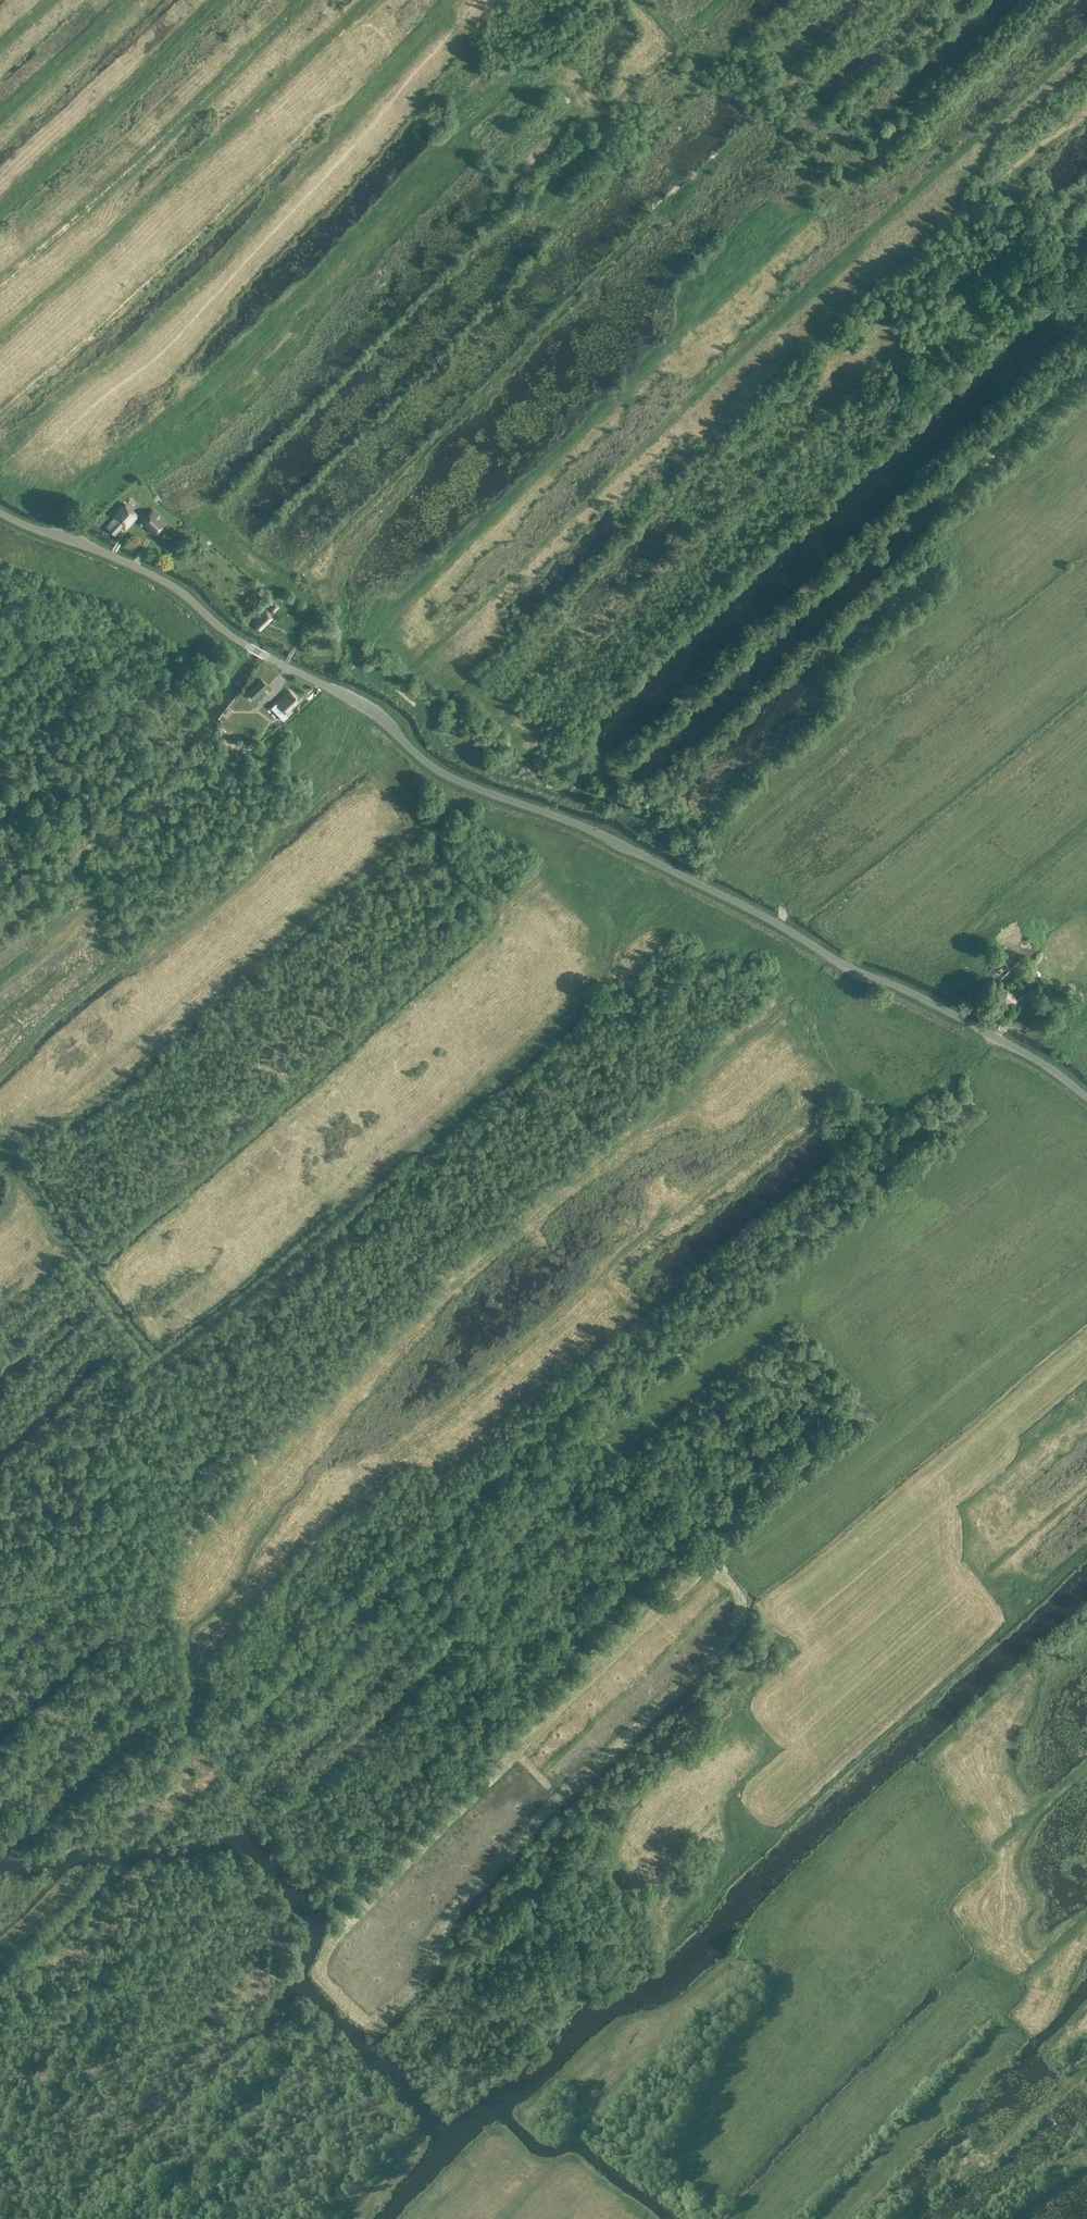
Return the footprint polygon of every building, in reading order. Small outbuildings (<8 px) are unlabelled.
[(137,517),(125,505),(112,517),(114,519),(106,527),(113,535),(122,527),(124,529),(137,517)] [(152,510),(139,524),(145,529),(146,527),(154,534),(165,521),(152,510)] [(268,608),(273,613),(279,607),(274,602),(268,608)] [(272,618),(265,611),(252,623),(259,630),(272,618)] [(248,692),(254,699),(268,686),(261,679),(248,692)] [(289,691),(271,709),(284,721),(288,717),(284,714),(298,700),(289,691)] [(238,723),(244,730),(248,726),(243,719),(238,723)] [(994,979),(1007,968),(1001,961),(987,973),(994,979)] [(999,987),(990,996),(1005,1011),(1014,1002),(1016,1004),(1036,984),(1016,964),(996,984),(999,987)]
